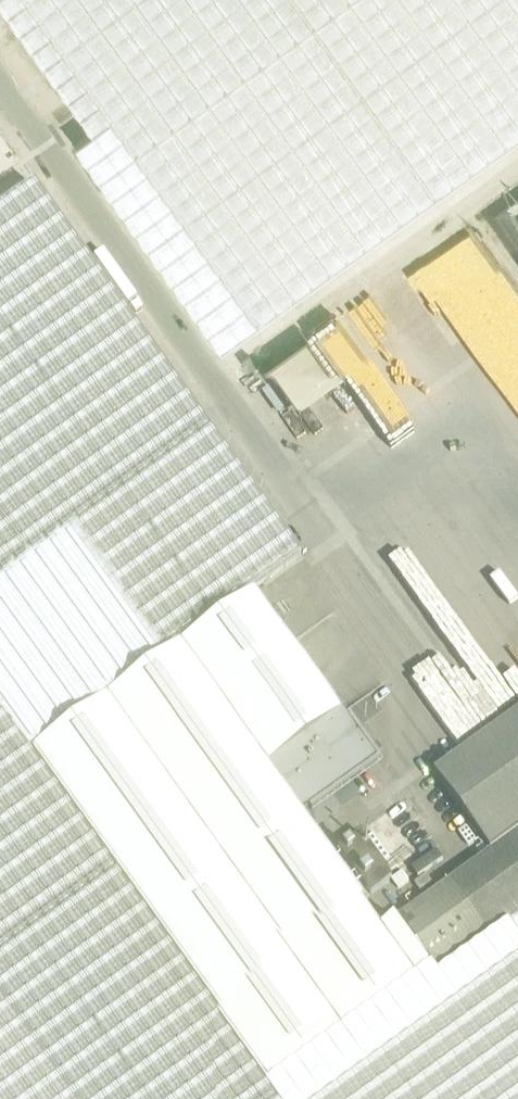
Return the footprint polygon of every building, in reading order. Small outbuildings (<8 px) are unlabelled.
[(95,129),(78,141),(224,346),(517,136),(517,0),(2,0),(95,129)] [(0,209),(0,1098),(517,1098),(517,936),(511,926),(439,978),(433,969),(270,1085),(32,754),(252,594),(300,560),(33,185),(0,209)] [(319,333),(386,435),(429,407),(412,380),(410,382),(360,306),(319,333)] [(249,356),(242,361),(248,370),(256,365),(249,356)] [(517,712),(517,587),(441,471),(392,503),(403,519),(389,528),(358,548),(406,620),(393,629),(469,744),(517,712)] [(252,594),(32,754),(270,1085),(433,969),(397,921),(382,932),(301,817),(375,765),(252,594)] [(397,921),(433,969),(439,978),(511,926),(517,921),(517,716),(436,775),(492,854),(410,912),(397,921)] [(361,834),(338,850),(371,895),(391,881),(394,879),(361,834)] [(413,871),(419,880),(444,862),(438,853),(413,871)] [(394,879),(391,881),(398,891),(410,882),(403,873),(394,879)] [(427,877),(415,885),(422,894),(434,886),(427,877)]
